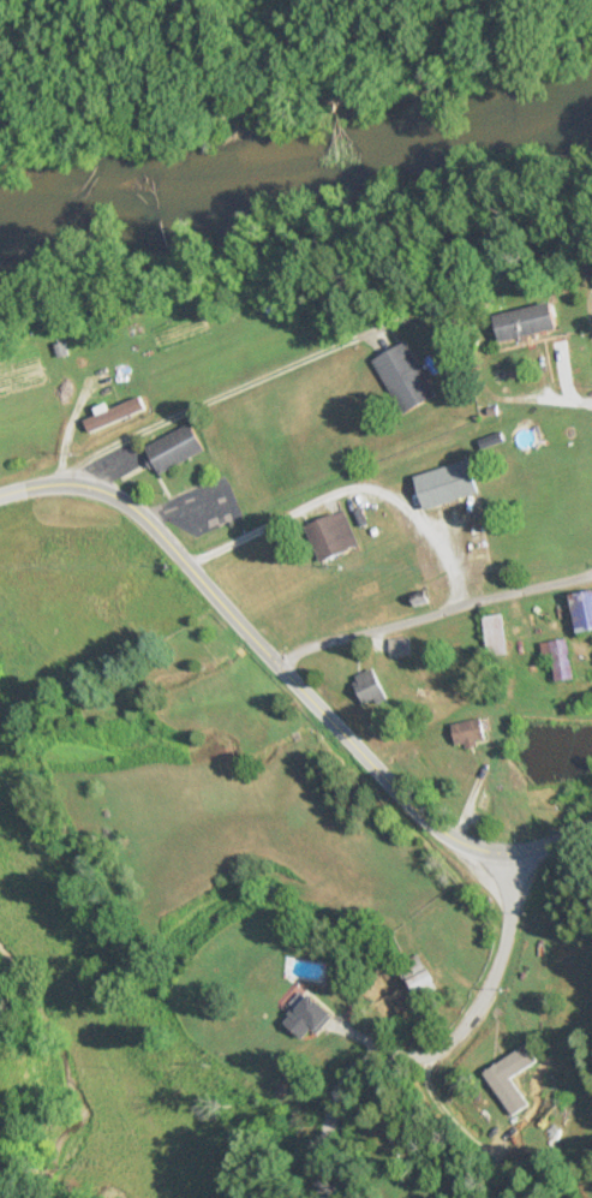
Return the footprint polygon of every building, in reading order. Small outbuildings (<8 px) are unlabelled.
[(501,342),(558,330),(553,303),(495,315),(501,342)] [(404,414),(437,397),(409,341),(376,358),(404,414)] [(146,409),(140,396),(85,420),(90,433),(146,409)] [(206,451),(192,424),(145,448),(159,475),(206,451)] [(425,509),(479,494),(470,460),(416,475),(425,509)] [(359,545),(344,509),(308,525),(324,560),(359,545)] [(591,629),(591,590),(573,593),(577,631),(591,629)] [(486,615),(490,656),(510,654),(506,613),(486,615)] [(393,655),(411,652),(408,637),(391,640),(393,655)] [(542,643),(546,657),(552,656),(558,681),(577,676),(566,637),(542,643)] [(355,678),(369,705),(389,695),(375,668),(355,678)] [(487,740),(482,717),(453,723),(458,747),(487,740)] [(398,965),(418,1000),(440,988),(420,953),(398,965)] [(307,1042),(332,1014),(310,994),(285,1021),(307,1042)]
